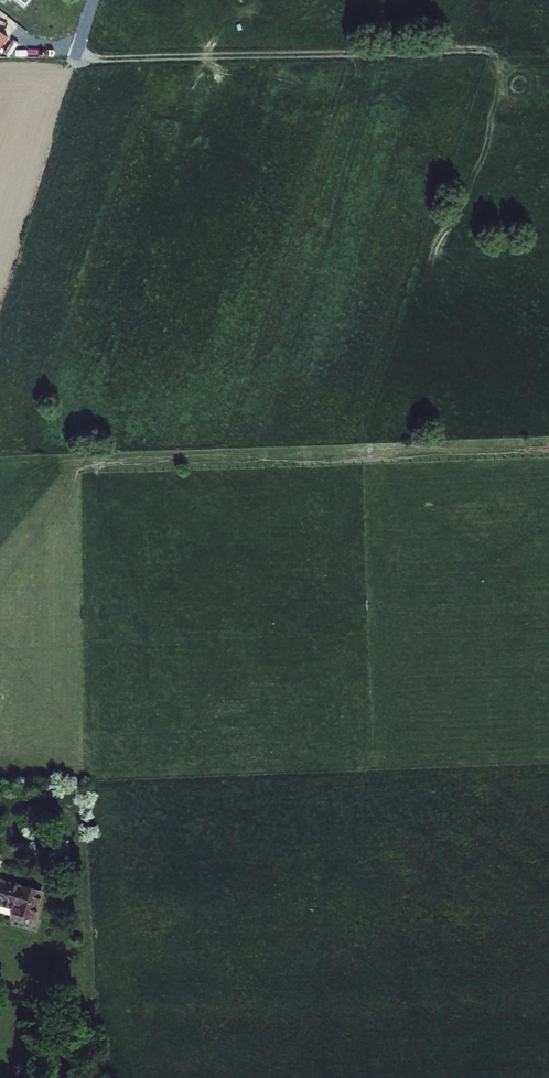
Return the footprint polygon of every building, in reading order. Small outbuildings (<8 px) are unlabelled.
[(9,35),(0,30),(0,50),(9,35)] [(38,916),(45,889),(0,877),(0,907),(38,916)]
